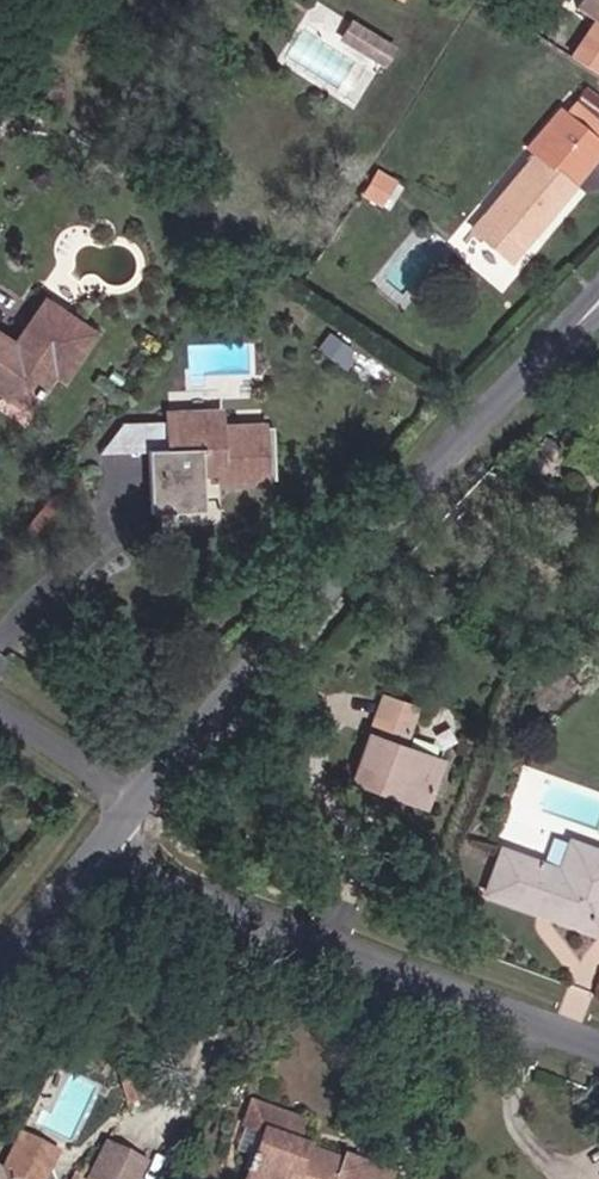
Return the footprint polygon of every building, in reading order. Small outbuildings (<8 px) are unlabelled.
[(585,8),(598,18),(598,0),(591,0),(585,8)] [(350,40),(372,55),(382,37),(360,24),(350,40)] [(372,55),(387,64),(398,48),(382,37),(372,55)] [(574,86),(554,113),(598,146),(598,104),(574,86)] [(540,226),(590,165),(550,134),(522,168),(513,164),(504,176),(510,183),(499,195),(540,226)] [(67,371),(96,324),(52,296),(22,346),(0,333),(0,397),(32,417),(61,369),(67,371)] [(224,490),(265,491),(267,435),(230,435),(229,419),(184,419),(181,472),(164,472),(163,514),(192,515),(194,478),(225,479),(224,490)] [(379,730),(418,745),(431,707),(393,693),(379,730)] [(443,793),(456,760),(418,745),(379,730),(361,775),(390,786),(395,774),(443,793)] [(598,867),(598,843),(570,833),(563,854),(598,867)] [(598,932),(598,867),(563,854),(559,867),(509,850),(494,897),(598,932)] [(134,1097),(148,1092),(137,1061),(123,1066),(134,1097)] [(367,1154),(336,1143),(331,1153),(295,1139),(303,1116),(241,1091),(222,1144),(241,1153),(241,1157),(254,1162),(247,1178),(357,1178),(367,1154)] [(151,1166),(112,1150),(100,1178),(145,1178),(151,1166)] [(21,1163),(15,1178),(59,1178),(21,1163)]
